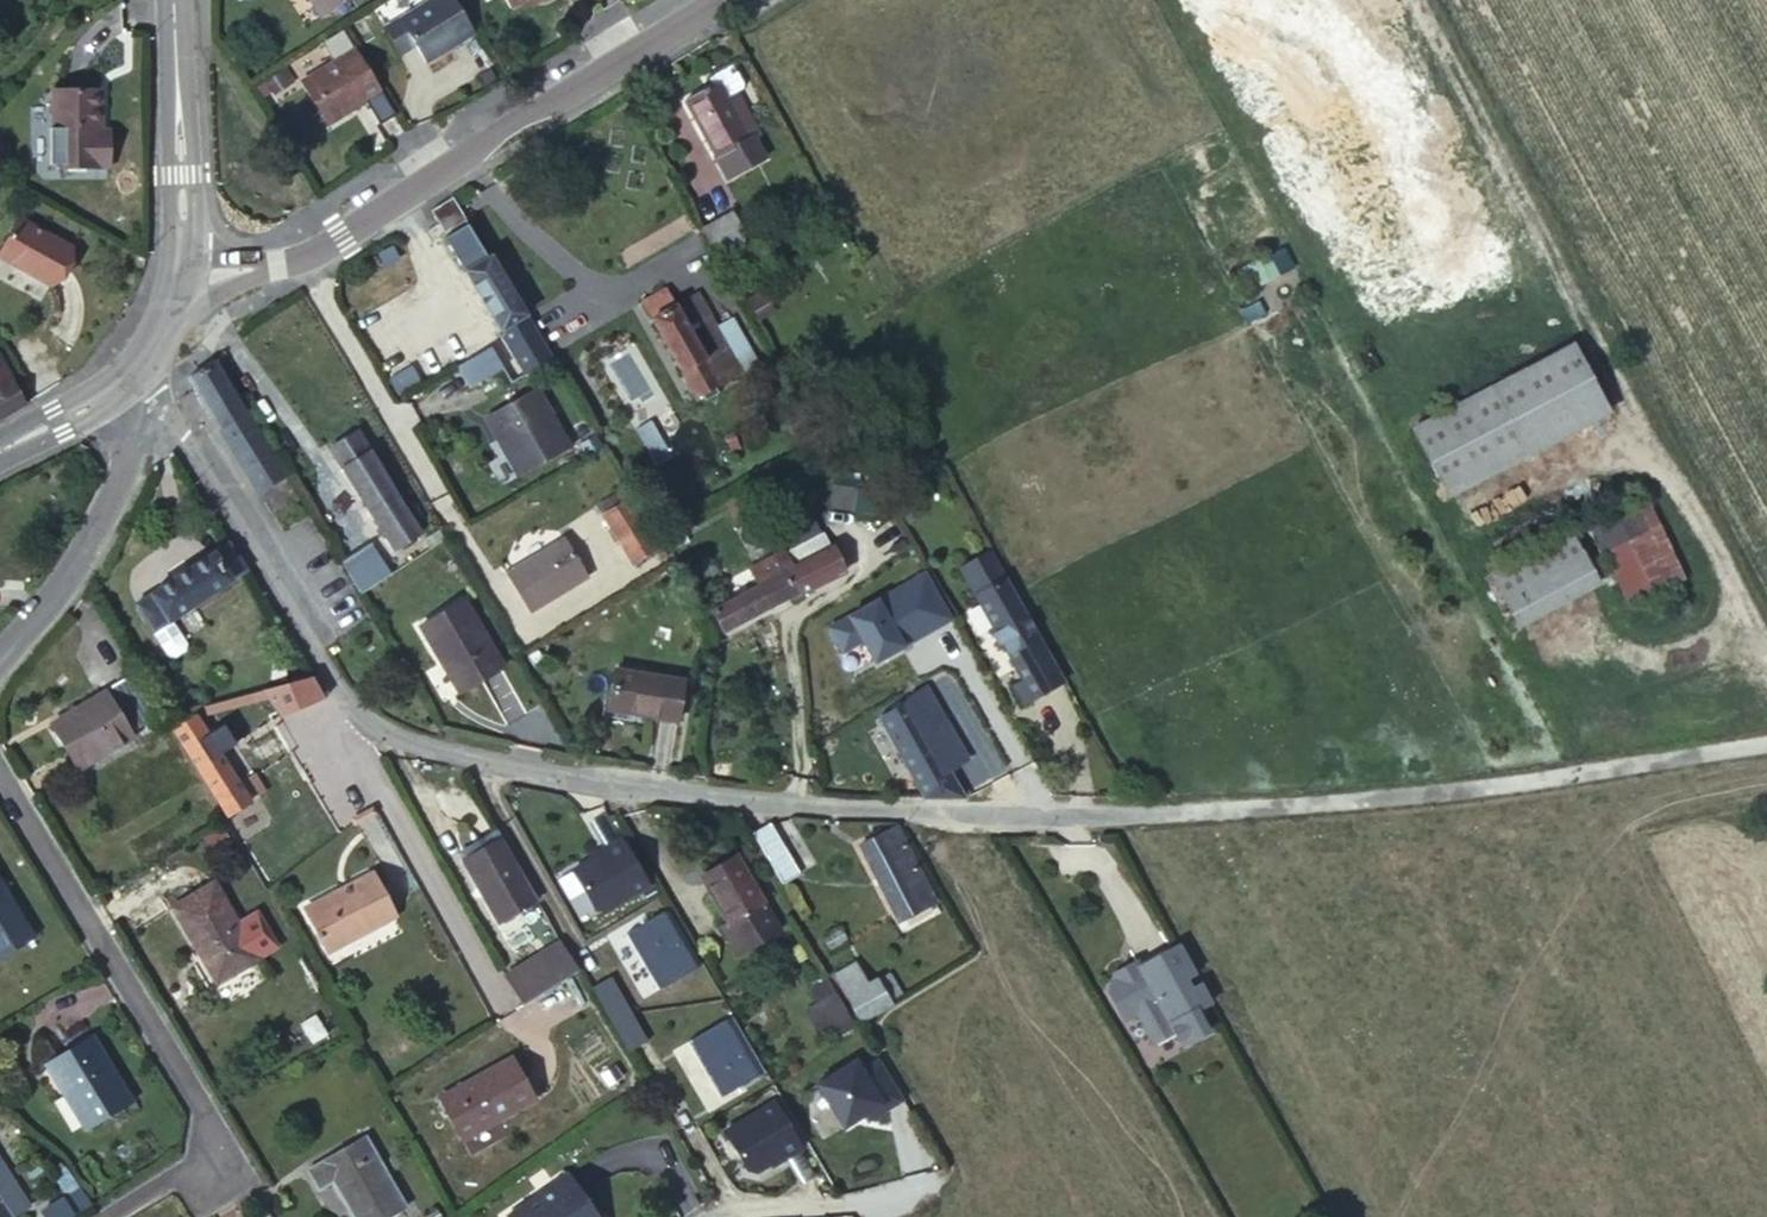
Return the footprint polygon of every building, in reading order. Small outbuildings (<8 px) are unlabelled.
[(317,20),(347,0),(304,0),(317,20)] [(453,0),(431,0),(397,21),(412,44),(424,62),(472,32),(453,0)] [(512,20),(528,11),(540,4),(544,10),(559,0),(499,0),(512,20)] [(540,4),(528,11),(531,17),(544,10),(540,4)] [(412,44),(397,21),(382,30),(398,55),(412,44)] [(333,122),(380,93),(354,50),(307,78),(333,122)] [(732,64),(725,68),(739,93),(742,91),(745,83),(732,64)] [(739,93),(725,68),(707,78),(712,87),(717,84),(726,99),(735,95),(739,93)] [(333,122),(307,78),(300,83),(327,126),(333,122)] [(717,84),(712,87),(684,102),(715,159),(716,159),(721,156),(732,176),(765,158),(753,138),(749,140),(726,99),(717,84)] [(105,142),(105,132),(103,92),(55,93),(58,170),(114,168),(114,141),(105,142)] [(726,99),(749,140),(753,138),(758,136),(735,95),(726,99)] [(113,131),(105,132),(105,142),(114,141),(113,131)] [(721,156),(716,159),(727,179),(732,176),(721,156)] [(465,218),(452,197),(430,211),(443,231),(465,218)] [(730,211),(701,228),(719,261),(749,244),(730,211)] [(28,223),(7,260),(60,289),(81,251),(28,223)] [(525,373),(551,357),(490,255),(486,257),(467,224),(446,237),(525,373)] [(664,287),(641,301),(695,396),(740,370),(696,293),(675,305),(664,287)] [(747,299),(749,303),(762,296),(760,292),(747,299)] [(762,296),(749,303),(758,320),(771,313),(762,296)] [(3,345),(0,347),(0,381),(18,371),(3,345)] [(491,348),(460,366),(473,388),(504,369),(491,348)] [(1567,360),(1411,442),(1439,495),(1594,414),(1567,360)] [(215,361),(189,376),(258,491),(284,475),(215,361)] [(411,367),(390,379),(400,395),(421,383),(411,367)] [(32,395),(18,371),(0,381),(0,414),(24,401),(32,395)] [(537,390),(491,417),(523,473),(569,446),(537,390)] [(843,390),(832,396),(840,408),(850,403),(843,390)] [(1447,511),(1603,429),(1594,414),(1439,495),(1447,511)] [(356,430),(329,448),(392,550),(420,532),(356,430)] [(877,486),(832,482),(829,509),(873,514),(877,486)] [(624,490),(597,506),(632,564),(659,548),(624,490)] [(1646,512),(1589,533),(1620,615),(1676,594),(1646,512)] [(828,551),(821,534),(779,556),(788,571),(828,551)] [(562,539),(507,574),(530,610),(585,577),(562,539)] [(245,570),(227,541),(134,603),(166,655),(175,658),(183,652),(184,645),(169,620),(245,570)] [(371,543),(341,561),(359,592),(389,574),(371,543)] [(1566,545),(1487,584),(1508,626),(1587,586),(1566,545)] [(1061,676),(988,546),(958,563),(977,597),(991,623),(988,625),(997,642),(1001,640),(1021,675),(1030,693),(1061,676)] [(664,549),(656,554),(659,561),(668,555),(664,549)] [(779,556),(778,553),(749,570),(758,587),(710,611),(721,632),(794,592),(795,595),(841,573),(830,549),(828,551),(788,571),(779,556)] [(1593,599),(1587,586),(1508,626),(1514,639),(1593,599)] [(462,600),(420,626),(440,662),(444,660),(461,689),(502,665),(462,600)] [(923,796),(963,797),(948,770),(968,758),(891,629),(845,655),(923,796)] [(614,668),(607,708),(675,719),(682,679),(614,668)] [(135,670),(110,685),(140,732),(158,721),(163,718),(135,670)] [(1021,675),(1010,681),(1019,699),(1030,693),(1021,675)] [(103,689),(48,721),(77,769),(132,736),(103,689)] [(195,716),(172,729),(231,822),(241,816),(236,809),(249,802),(195,716)] [(769,823),(752,833),(781,882),(798,872),(769,823)] [(895,827),(860,845),(899,922),(934,903),(895,827)] [(536,899),(501,836),(462,858),(497,921),(536,899)] [(624,840),(567,865),(592,920),(649,895),(624,840)] [(720,925),(727,938),(735,934),(744,950),(779,931),(734,857),(701,877),(728,921),(720,925)] [(371,874),(304,909),(327,952),(393,917),(371,874)] [(34,938),(0,882),(0,958),(34,938)] [(213,882),(172,906),(198,949),(201,947),(220,980),(257,957),(213,882)] [(653,992),(695,973),(668,912),(626,930),(653,992)] [(839,927),(822,938),(829,950),(846,939),(839,927)] [(735,934),(727,938),(737,955),(744,950),(735,934)] [(1174,935),(1163,942),(1195,999),(1206,993),(1174,935)] [(577,970),(560,941),(503,972),(520,1002),(577,970)] [(1195,999),(1163,942),(1105,973),(1103,983),(1118,1011),(1131,1004),(1148,1035),(1168,1023),(1176,1037),(1201,1023),(1189,1002),(1195,999)] [(860,1021),(903,996),(889,973),(869,984),(856,962),(834,976),(860,1021)] [(627,1055),(648,1044),(611,978),(590,989),(627,1055)] [(826,979),(811,989),(819,1002),(805,1011),(814,1025),(827,1017),(835,1030),(850,1020),(826,979)] [(689,1037),(716,1099),(762,1079),(735,1018),(689,1037)] [(90,1035),(44,1062),(59,1086),(65,1082),(90,1124),(130,1099),(90,1035)] [(510,1059),(438,1097),(461,1140),(534,1101),(510,1059)] [(774,1101),(720,1131),(748,1182),(802,1152),(774,1101)] [(308,1168),(319,1189),(333,1182),(353,1216),(386,1216),(405,1206),(366,1137),(308,1168)] [(0,1160),(0,1216),(35,1216),(0,1160)] [(503,1216),(601,1216),(565,1167),(500,1213),(503,1216)] [(90,1205),(79,1188),(40,1212),(43,1216),(71,1216),(90,1205)]
